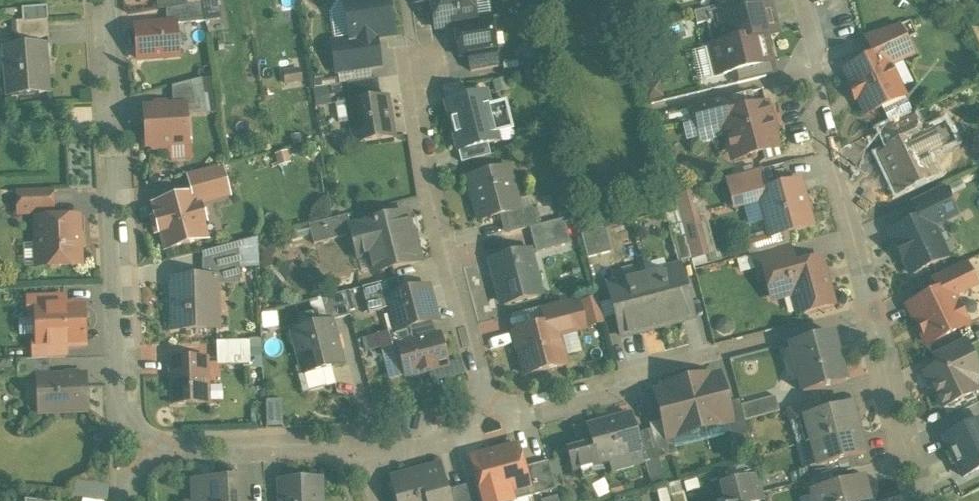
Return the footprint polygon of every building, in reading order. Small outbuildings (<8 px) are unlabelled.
[(352,40),(338,42),(343,74),(388,68),(385,40),(400,38),(395,0),(347,0),(352,40)] [(436,28),(455,25),(475,22),(475,21),(472,0),(431,0),(436,28)] [(700,26),(718,22),(723,45),(763,36),(778,32),(772,6),(731,16),(729,5),(697,13),(700,26)] [(205,23),(204,7),(169,11),(170,27),(182,27),(205,23)] [(52,21),(51,9),(24,11),(25,23),(52,21)] [(475,22),(455,25),(460,55),(495,49),(490,18),(475,21),(475,22)] [(51,21),(21,24),(23,47),(8,48),(13,95),(57,91),(53,44),(51,21)] [(905,26),(870,40),(877,58),(847,70),(866,118),(912,99),(900,69),(919,61),(905,26)] [(170,27),(136,29),(138,63),(184,60),(182,27),(170,27)] [(774,63),(770,64),(763,36),(723,45),(710,49),(717,79),(741,73),(743,83),(777,75),(774,63)] [(696,107),(703,136),(727,130),(736,164),(794,150),(778,87),(735,98),(696,107)] [(494,92),(446,104),(458,154),(505,142),(503,133),(518,129),(510,100),(497,104),(494,92)] [(395,97),(350,104),(357,145),(402,137),(395,97)] [(193,106),(147,110),(149,149),(196,146),(193,106)] [(888,130),(897,151),(881,158),(899,199),(942,179),(927,146),(937,142),(924,114),(888,130)] [(509,235),(543,226),(537,199),(525,202),(516,168),(470,179),(481,223),(504,217),(509,235)] [(767,172),(731,182),(738,212),(763,206),(772,242),(820,230),(808,181),(772,189),(767,172)] [(953,186),(916,203),(925,221),(893,235),(913,281),(961,259),(947,230),(968,220),(953,186)] [(229,193),(203,193),(203,208),(229,208),(229,193)] [(39,217),(60,217),(60,194),(17,195),(18,218),(39,217)] [(412,212),(354,226),(357,236),(362,263),(374,260),(378,277),(425,266),(412,212)] [(191,214),(151,215),(151,246),(191,246),(191,214)] [(60,217),(39,217),(41,270),(87,268),(86,216),(60,217)] [(351,216),(312,226),(318,247),(357,236),(354,226),(351,216)] [(533,230),(538,250),(491,261),(504,310),(555,297),(544,254),(574,247),(567,221),(533,230)] [(610,230),(586,236),(593,261),(616,255),(610,230)] [(844,308),(830,256),(804,263),(800,247),(757,258),(761,274),(769,271),(778,303),(797,299),(802,318),(844,308)] [(943,294),(910,309),(930,351),(977,329),(964,301),(978,293),(978,273),(974,263),(937,280),(943,294)] [(650,274),(664,330),(697,322),(683,266),(650,274)] [(664,330),(650,274),(612,284),(625,339),(664,330)] [(223,279),(175,279),(175,330),(223,329),(223,279)] [(372,316),(392,311),(398,337),(427,330),(418,293),(405,296),(402,282),(366,291),(372,316)] [(31,320),(42,320),(42,339),(36,340),(37,361),(72,360),(72,348),(94,347),(92,308),(59,309),(58,298),(30,299),(31,320)] [(588,299),(542,310),(546,328),(515,336),(526,381),(575,369),(567,337),(595,330),(588,299)] [(337,322),(294,332),(305,378),(348,367),(337,322)] [(840,335),(796,347),(810,395),(853,383),(840,335)] [(446,337),(401,350),(410,384),(456,371),(446,337)] [(939,356),(943,365),(925,374),(945,413),(978,396),(978,382),(978,379),(978,378),(978,356),(971,340),(939,356)] [(253,342),(221,343),(221,364),(253,363),(253,342)] [(211,360),(173,361),(175,407),(213,406),(211,360)] [(20,382),(40,381),(41,413),(94,410),(92,376),(52,378),(52,363),(20,364),(20,382)] [(667,390),(656,393),(663,420),(667,437),(671,436),(727,421),(731,420),(726,403),(719,376),(708,379),(708,376),(666,387),(667,390)] [(739,400),(726,403),(731,420),(727,421),(729,425),(744,422),(739,400)] [(287,401),(270,402),(271,427),(288,426),(287,401)] [(782,415),(779,401),(745,409),(749,423),(782,415)] [(861,404),(808,419),(814,444),(868,430),(861,404)] [(641,452),(642,452),(637,433),(632,414),(576,429),(581,448),(568,451),(574,473),(599,466),(598,463),(641,452)] [(667,437),(663,420),(650,424),(651,430),(655,444),(672,440),(671,436),(667,437)] [(744,422),(729,425),(732,439),(748,435),(744,422)] [(651,430),(637,433),(642,452),(641,452),(643,462),(659,458),(655,444),(651,430)] [(875,455),(868,430),(814,444),(821,470),(875,455)] [(672,440),(655,444),(659,458),(676,454),(672,440)] [(534,491),(536,499),(561,493),(553,464),(531,469),(525,447),(473,460),(484,500),(495,500),(534,491)] [(395,478),(401,500),(454,500),(452,495),(444,465),(395,478)] [(329,478),(282,479),(283,500),(329,500),(329,478)] [(757,478),(727,486),(731,500),(763,500),(757,478)] [(194,482),(195,500),(252,500),(252,481),(194,482)] [(873,481),(817,495),(818,500),(878,500),(873,481)] [(452,495),(454,500),(474,500),(471,490),(452,495)]
